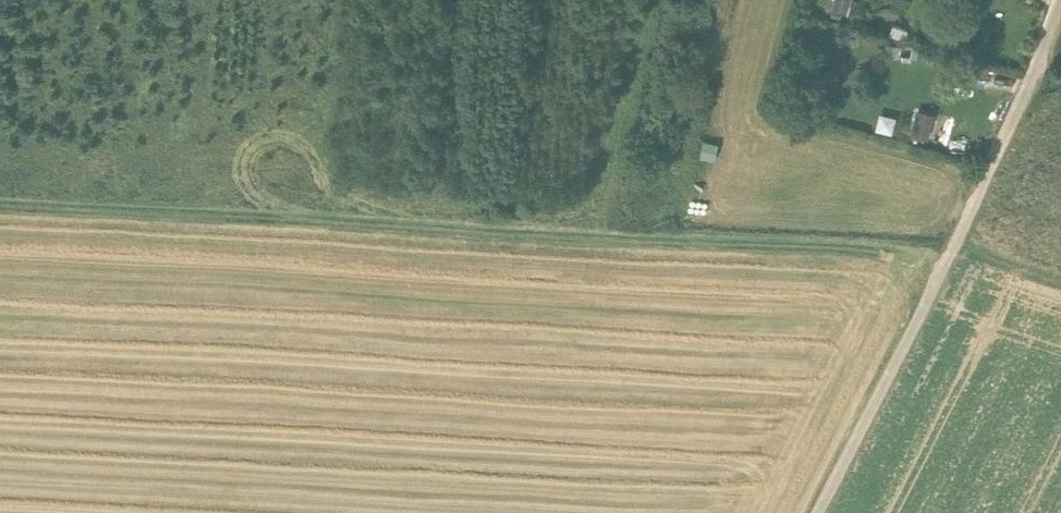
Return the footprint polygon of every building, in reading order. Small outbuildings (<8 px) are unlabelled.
[(849,0),(839,0),(833,16),(850,21),(856,3),(849,0)] [(936,122),(918,118),(912,142),(930,146),(936,122)]
